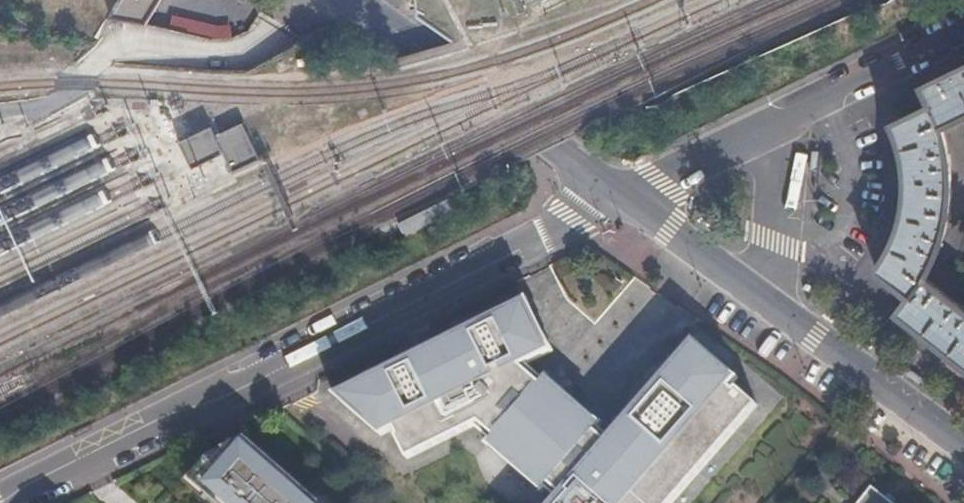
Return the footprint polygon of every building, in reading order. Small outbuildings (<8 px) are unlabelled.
[(113,16),(146,24),(161,0),(122,0),(113,16)] [(922,276),(924,272),(929,264),(933,255),(936,247),(939,238),(941,231),(945,213),(948,197),(948,184),(948,177),(948,170),(947,162),(943,144),(939,126),(963,114),(963,63),(917,85),(926,105),(889,123),(892,129),(894,135),(897,143),(899,151),(901,166),(902,173),(902,181),(902,188),(901,202),(900,208),(898,216),(896,223),(894,229),(889,242),(883,253),(879,259),(875,265),(872,269),(906,296),(894,312),(963,366),(963,309),(922,276)] [(210,127),(178,142),(193,173),(225,159),(216,140),(210,127)] [(244,127),(216,140),(225,159),(233,177),(261,164),(244,127)] [(398,222),(404,235),(458,209),(452,196),(398,222)] [(758,404),(738,386),(736,389),(732,384),(739,376),(695,337),(612,433),(602,425),(606,421),(549,372),(545,376),(530,362),(555,349),(528,297),(334,394),(383,436),(397,428),(398,432),(396,433),(409,458),(475,426),(492,438),(488,442),(545,492),(549,488),(558,496),(551,502),(672,502),(758,404)] [(323,502),(247,437),(210,456),(213,458),(199,474),(215,488),(212,491),(225,502),(323,502)] [(870,484),(855,502),(895,502),(870,484)]
